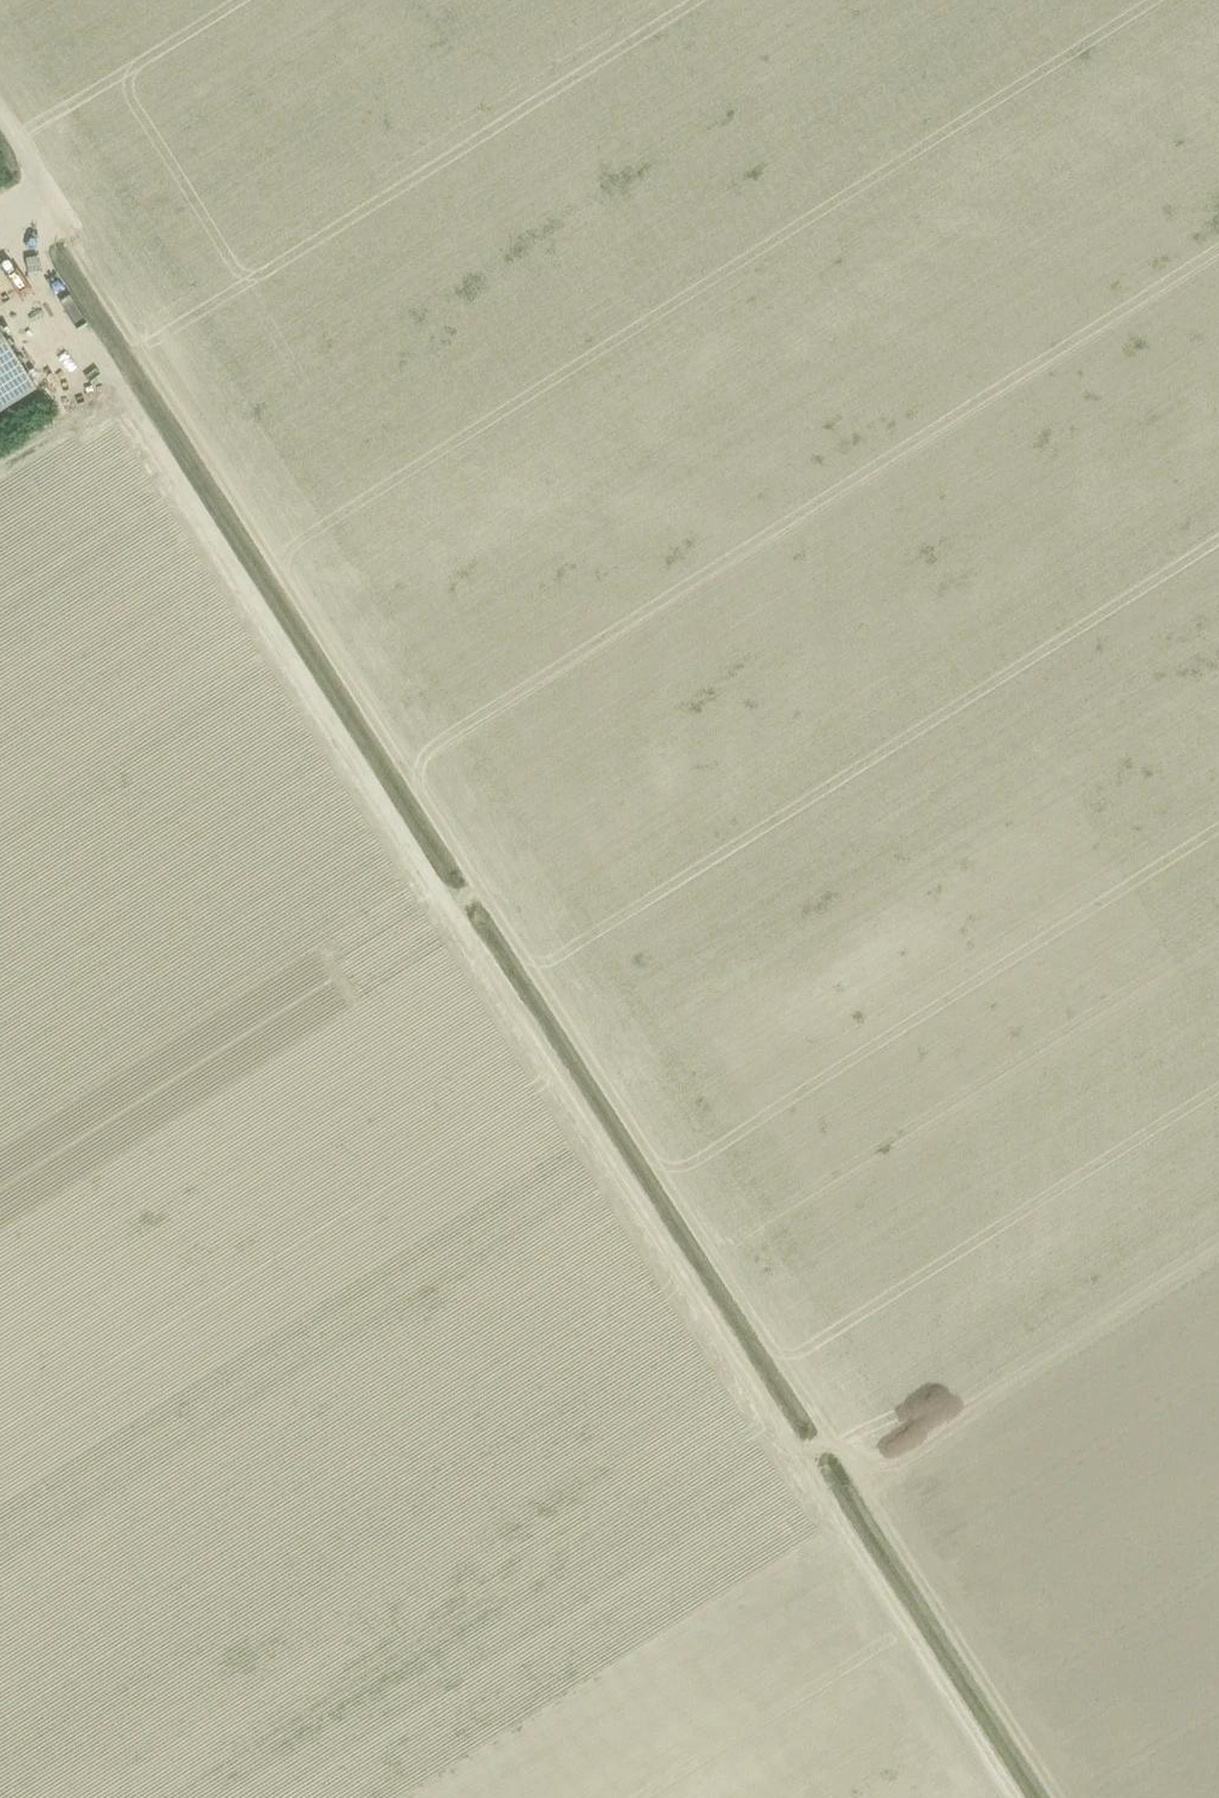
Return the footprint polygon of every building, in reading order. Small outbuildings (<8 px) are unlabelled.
[(36,389),(0,331),(0,411),(36,389)]
